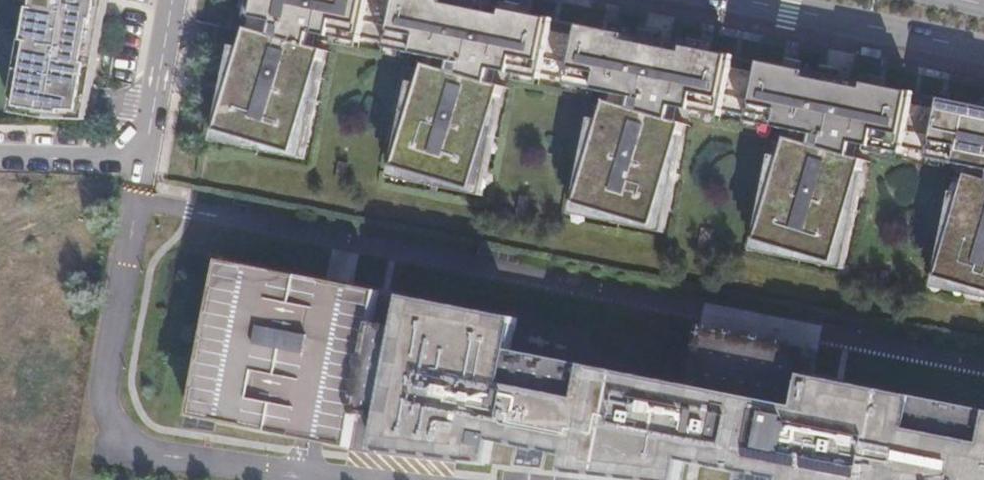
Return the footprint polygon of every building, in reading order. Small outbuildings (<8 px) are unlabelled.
[(39,11),(32,10),(26,46),(31,48),(18,117),(45,124),(87,119),(99,49),(104,25),(98,24),(103,0),(40,0),(39,11)] [(104,25),(109,2),(109,0),(103,0),(98,24),(104,25)] [(940,99),(940,102),(915,97),(915,94),(760,63),(759,66),(734,61),(735,57),(578,25),(577,28),(555,24),(555,21),(454,0),(253,0),(249,18),(262,22),(258,33),(249,31),(246,41),(243,49),(235,47),(214,147),(308,164),(329,67),(322,65),(326,53),(311,49),(314,36),(361,46),(363,38),(386,43),(385,53),(437,63),(435,70),(428,67),(422,87),(412,84),(394,181),(486,202),(510,103),(503,101),(505,91),(492,87),(495,72),(542,81),(543,76),(566,80),(564,89),(616,99),(615,106),(609,104),(603,124),(592,122),(574,218),(667,238),(689,140),(686,139),(689,127),(672,122),(675,108),(722,119),(724,111),(748,115),(746,125),(797,135),(796,143),(790,141),(785,160),(775,158),(755,256),(850,275),(870,178),(866,175),(869,165),(852,159),(855,146),(902,156),(904,148),(930,154),(928,162),(979,173),(979,181),(971,179),(966,197),(953,194),(933,293),(983,304),(983,108),(940,99)] [(190,424),(310,442),(354,449),(360,420),(380,425),(374,455),(496,472),(501,447),(569,461),(566,478),(585,479),(688,479),(690,466),(755,479),(983,479),(983,412),(802,376),(807,352),(691,331),(679,387),(517,357),(523,322),(406,299),(401,332),(378,327),(385,293),(223,262),(190,424)]
